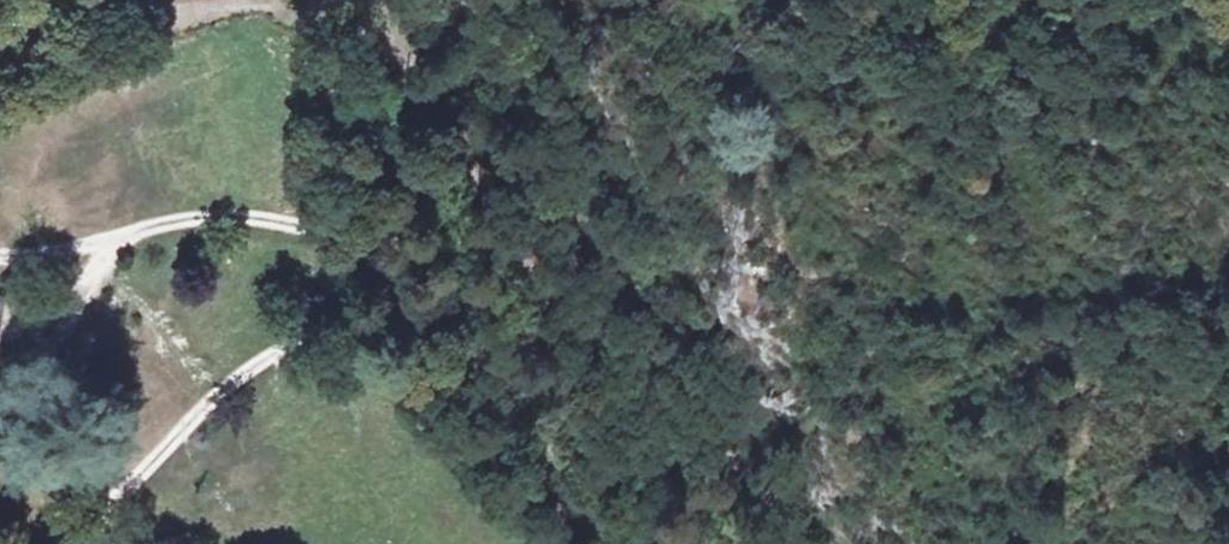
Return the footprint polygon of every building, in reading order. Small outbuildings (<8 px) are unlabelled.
[(8,300),(0,298),(0,332),(8,300)]
